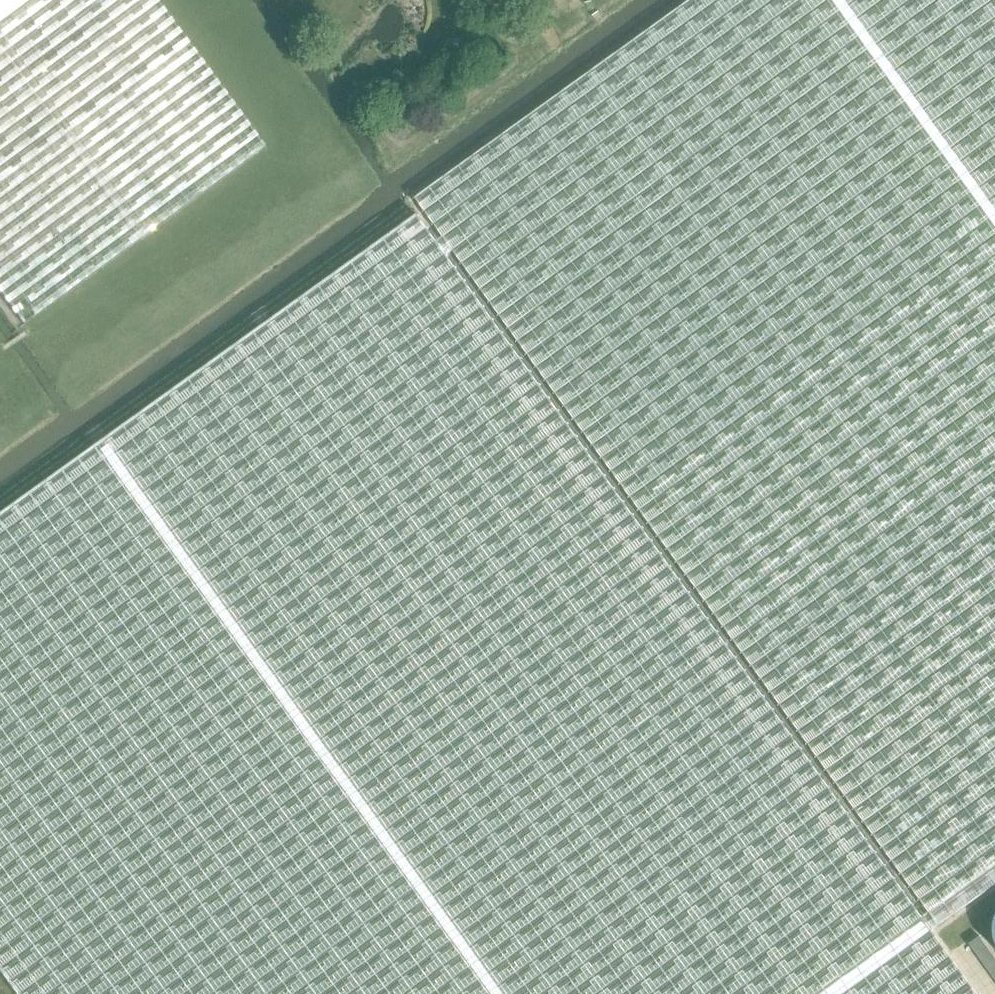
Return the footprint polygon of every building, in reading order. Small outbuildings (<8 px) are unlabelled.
[(939,926),(941,928),(994,889),(994,0),(694,0),(417,200),(444,238),(437,243),(418,218),(0,517),(0,966),(20,993),(979,993),(971,982),(934,930),(939,926)] [(13,15),(0,24),(0,291),(14,311),(24,324),(265,147),(195,51),(158,0),(33,0),(13,15)] [(13,15),(33,0),(0,0),(0,24),(13,15)] [(476,14),(493,12),(491,0),(475,0),(476,14)] [(970,944),(989,971),(994,967),(994,958),(980,937),(970,944)]
